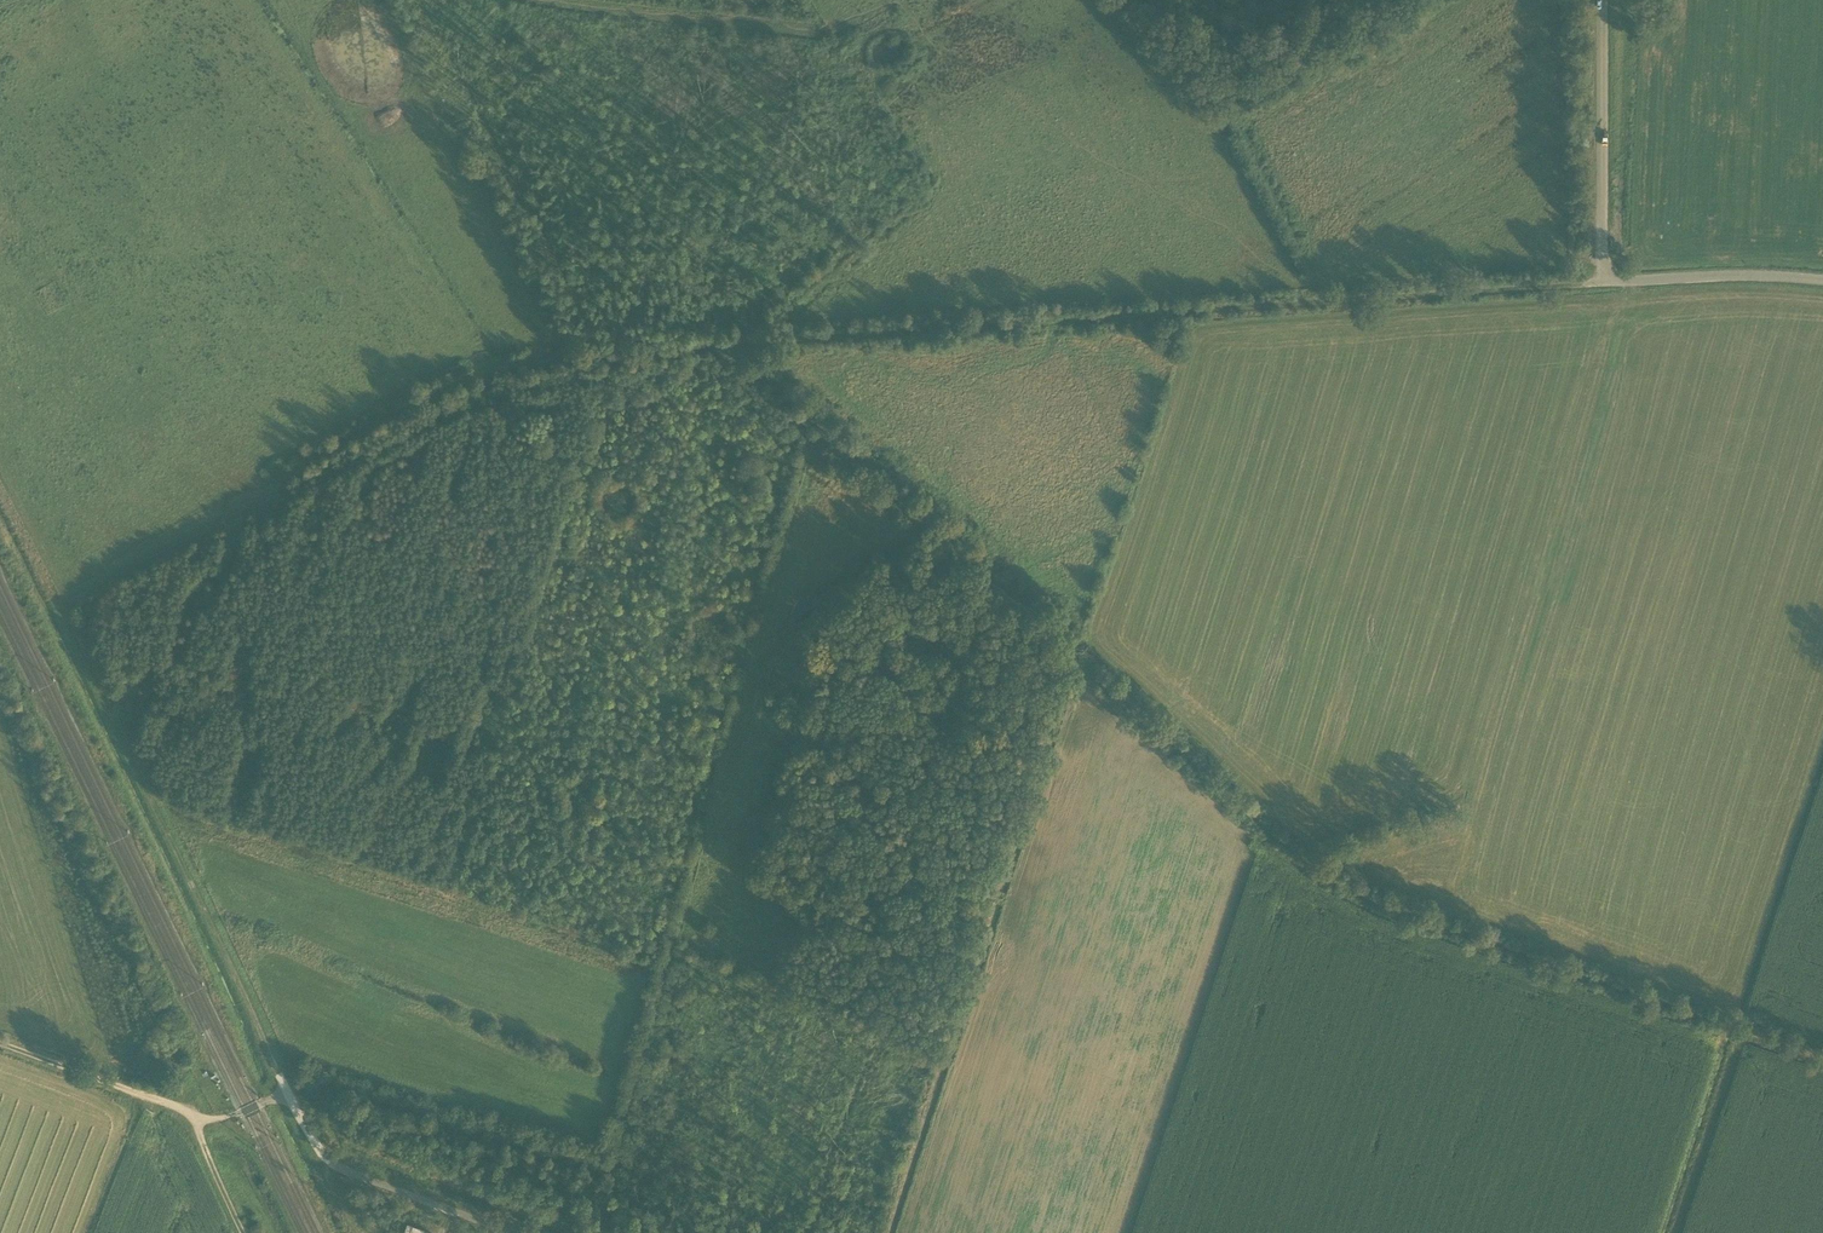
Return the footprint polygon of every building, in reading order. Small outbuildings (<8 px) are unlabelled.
[(407,1225),(404,1232),(411,1232),(413,1227),(407,1225)]
